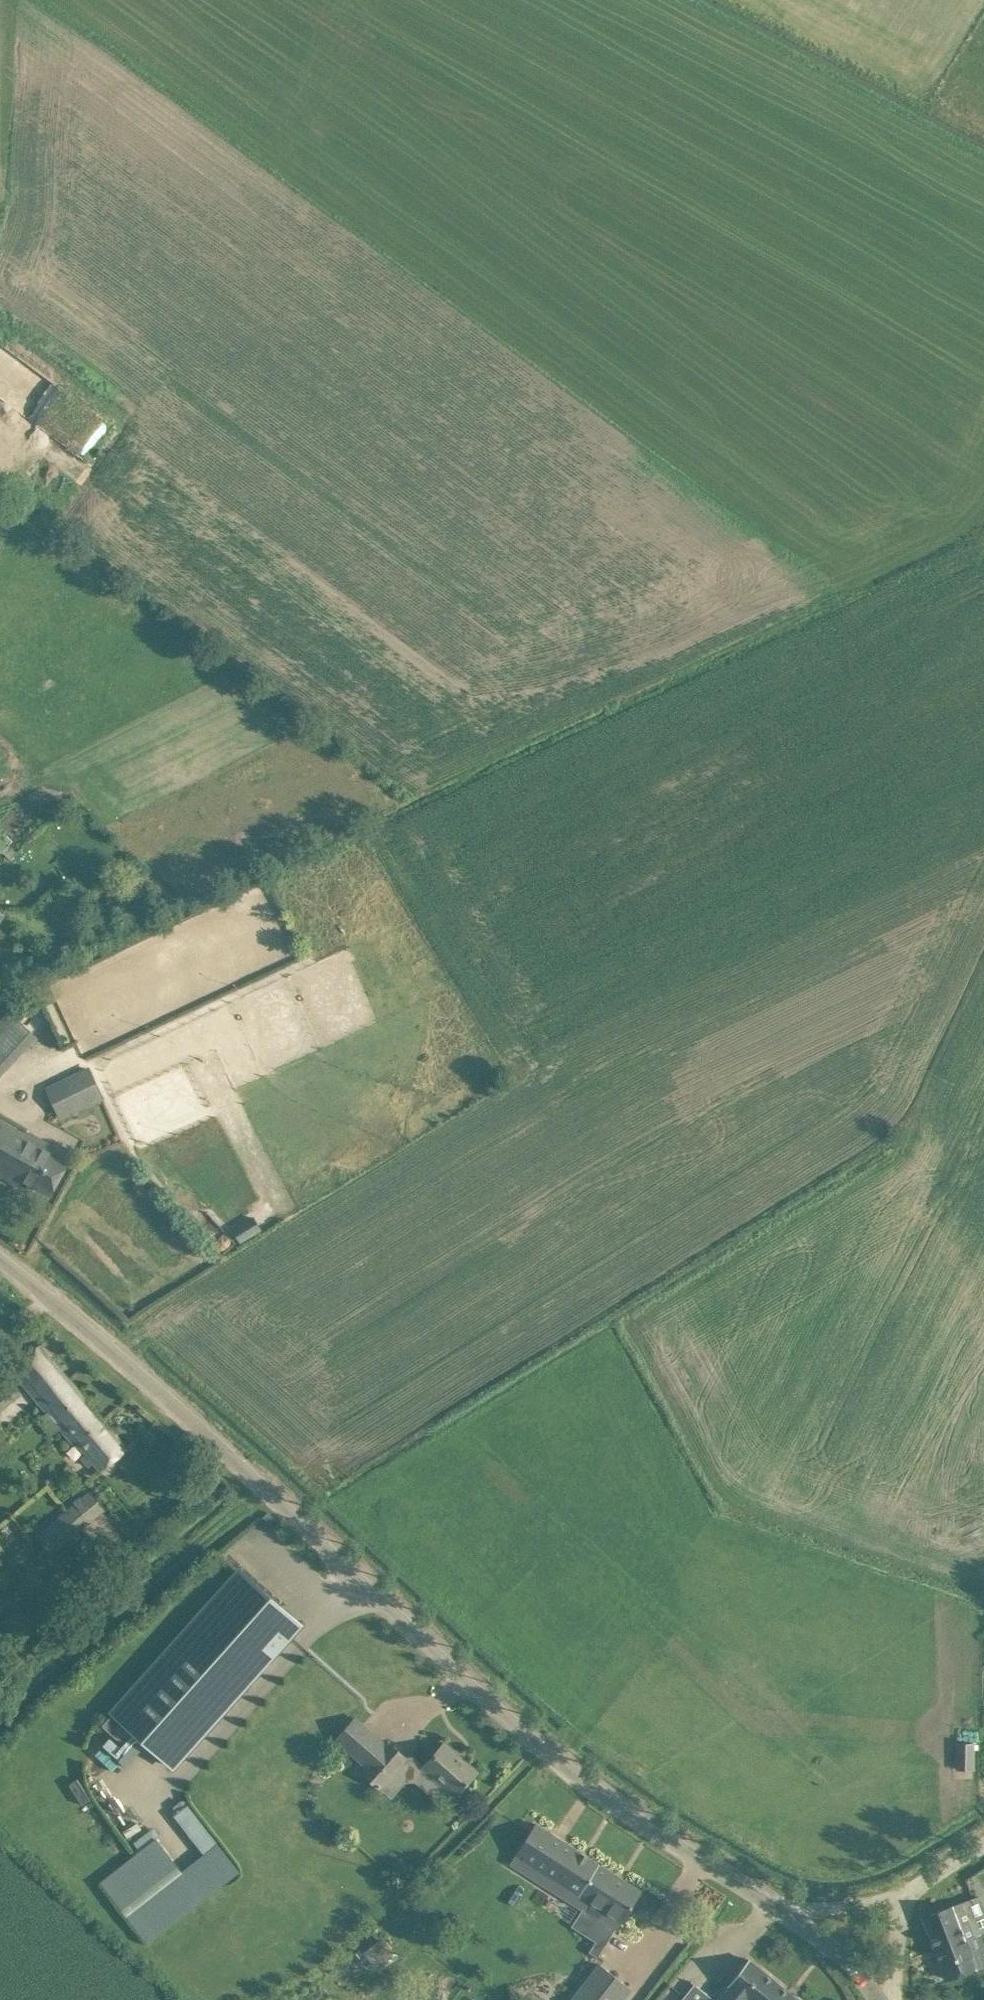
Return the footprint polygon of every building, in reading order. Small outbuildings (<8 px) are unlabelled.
[(0,974),(0,996),(2,997),(13,982),(1,973),(0,974)] [(55,1001),(48,984),(33,990),(40,1007),(55,1001)] [(37,1036),(8,1010),(0,1019),(0,1076),(37,1036)] [(90,1065),(45,1086),(60,1119),(105,1098),(90,1065)] [(66,1164),(71,1156),(0,1116),(0,1174),(18,1183),(21,1177),(50,1193),(66,1164)] [(25,1356),(11,1368),(47,1410),(61,1426),(62,1428),(74,1442),(76,1441),(87,1454),(82,1458),(89,1465),(94,1461),(101,1470),(113,1460),(128,1447),(117,1434),(113,1430),(40,1344),(25,1356)] [(0,1397),(0,1423),(34,1403),(22,1384),(0,1397)] [(90,1491),(41,1531),(56,1548),(104,1508),(90,1491)] [(113,1712),(102,1724),(123,1743),(134,1731),(173,1765),(228,1703),(300,1623),(295,1619),(294,1621),(289,1616),(281,1609),(282,1607),(240,1570),(113,1712)] [(342,1732),(336,1739),(369,1768),(365,1774),(379,1786),(406,1756),(391,1743),(388,1746),(355,1717),(342,1732)] [(974,1768),(975,1741),(956,1740),(955,1767),(974,1768)] [(431,1757),(423,1766),(456,1795),(464,1786),(477,1771),(444,1742),(431,1757)] [(642,1890),(536,1823),(511,1863),(616,1930),(642,1890)] [(102,1881),(101,1882),(122,1909),(179,1865),(158,1838),(161,1836),(154,1827),(134,1842),(141,1851),(102,1881)] [(924,1916),(936,1949),(979,1933),(967,1900),(924,1916)] [(979,1933),(936,1949),(946,1978),(983,1965),(983,1946),(979,1933)] [(383,1938),(365,1949),(374,1963),(392,1952),(383,1938)] [(749,1959),(736,1974),(716,1999),(707,1993),(708,1992),(706,1991),(706,1992),(698,1985),(697,1984),(692,1980),(691,1981),(695,1983),(685,1995),(681,1999),(801,1999),(749,1959)] [(599,1963),(571,1999),(622,1999),(631,1988),(599,1963)]
